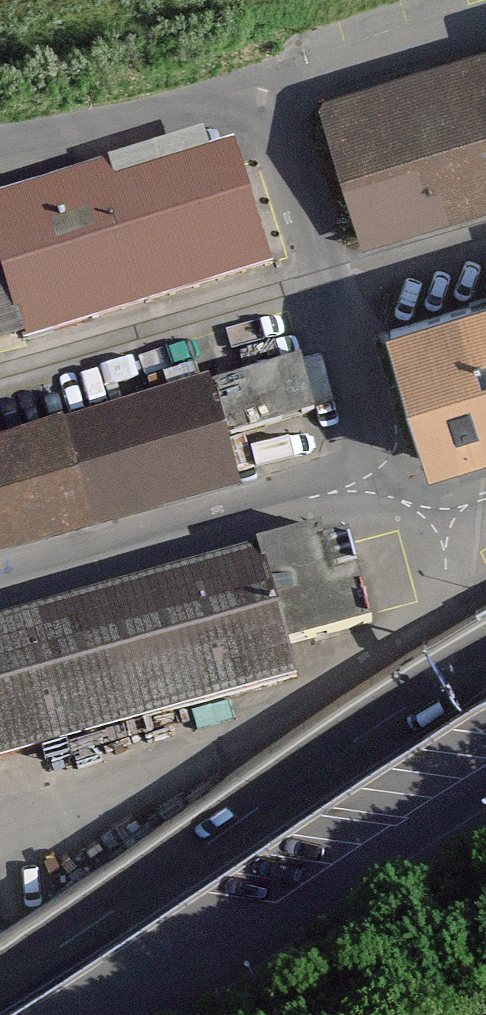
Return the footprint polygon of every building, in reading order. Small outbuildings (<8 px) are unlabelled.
[(323,101),(365,240),(485,203),(485,52),(323,101)] [(233,147),(113,185),(107,164),(0,198),(0,250),(27,338),(268,262),(233,147)] [(390,331),(429,458),(485,441),(485,302),(390,331)] [(300,358),(200,387),(62,429),(88,525),(230,486),(216,440),(314,411),(300,358)] [(88,525),(62,429),(59,430),(58,429),(0,449),(0,549),(88,525)] [(258,550),(287,645),(372,622),(348,535),(324,541),(320,528),(256,545),(258,550)] [(296,677),(287,645),(258,550),(0,621),(0,758),(296,677)]
